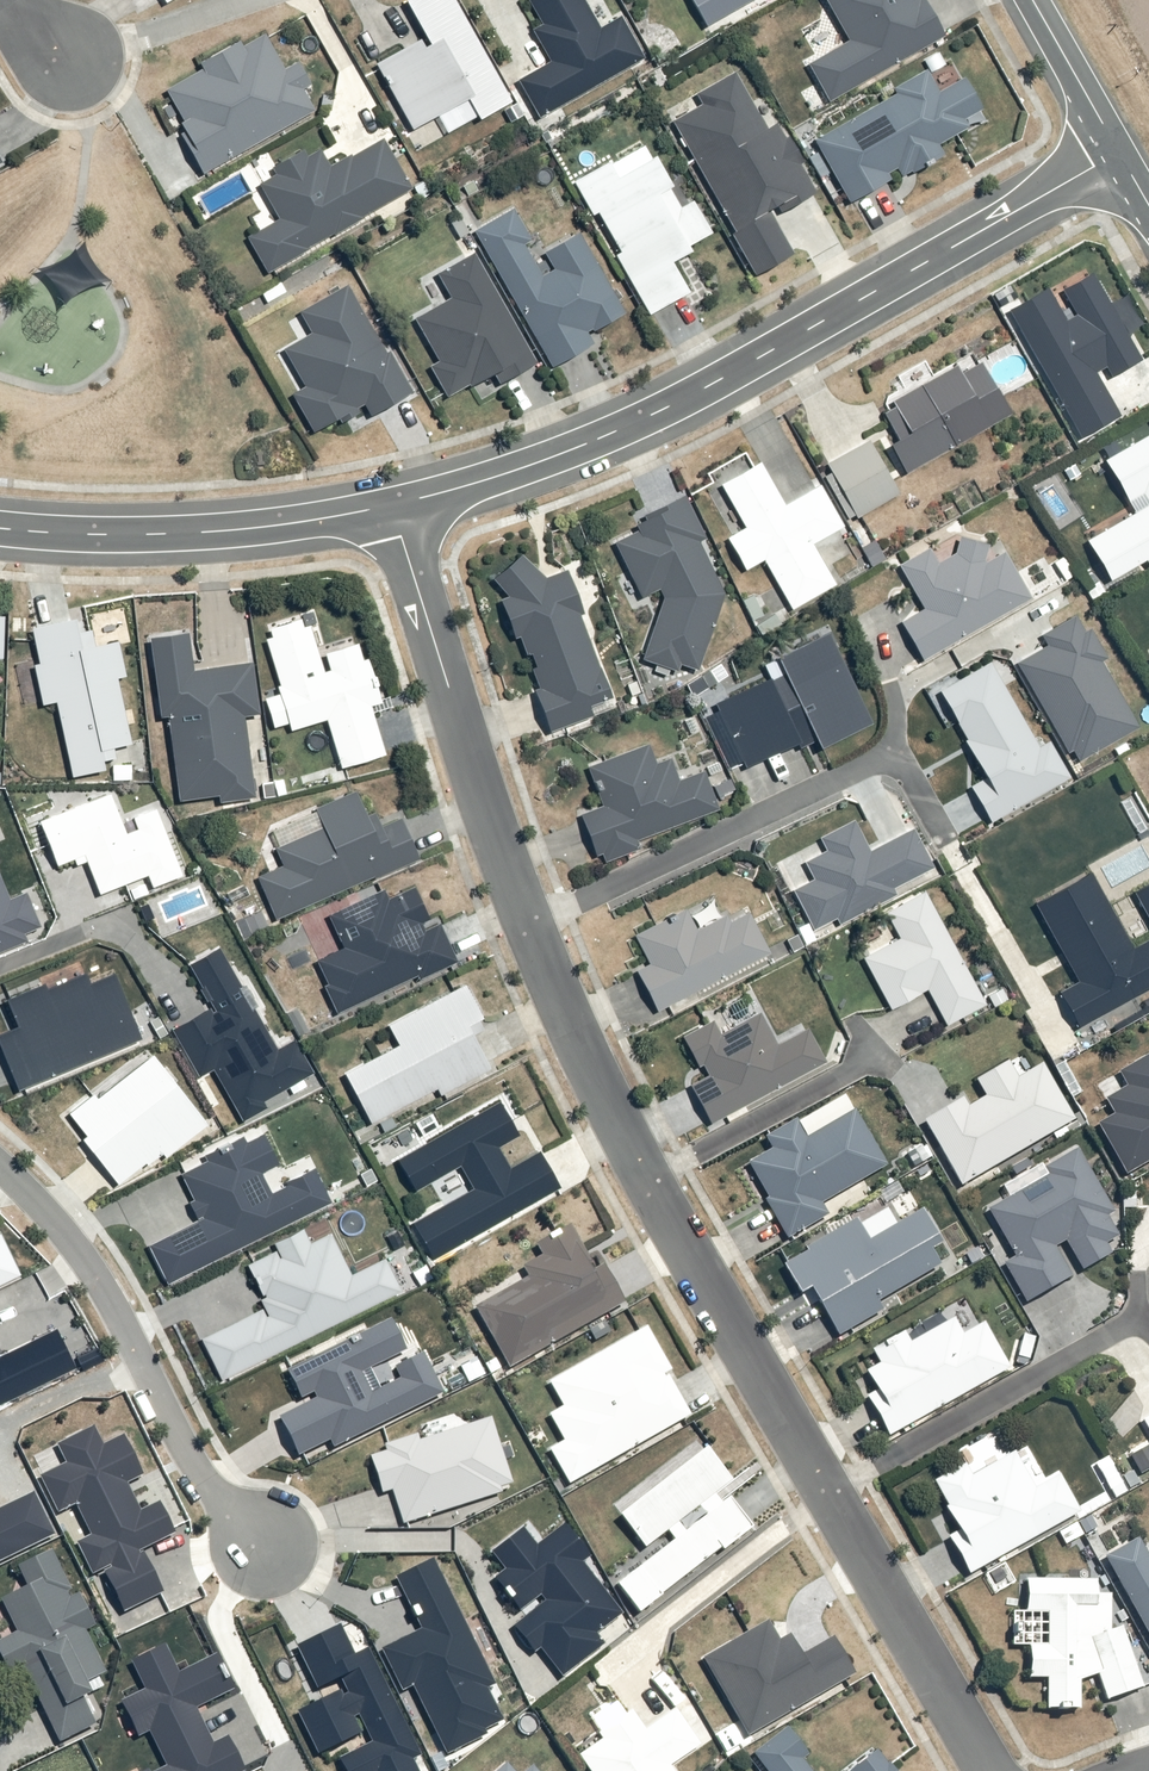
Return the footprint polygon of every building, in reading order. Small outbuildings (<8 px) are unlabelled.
[(374,66),(411,131),(466,101),(478,123),(513,103),(455,0),(406,0),(405,1),(430,46),(423,50),(418,42),(374,66)] [(607,30),(589,0),(537,0),(531,3),(544,24),(530,33),(549,63),(511,86),(532,122),(647,53),(626,18),(607,30)] [(803,65),(827,106),(945,38),(923,0),(822,0),(845,40),(803,65)] [(208,175),(319,110),(309,93),(319,87),(304,62),(290,70),(269,35),(247,47),(242,38),(203,61),(209,70),(169,93),(202,149),(194,153),(208,175)] [(707,110),(677,126),(759,278),(797,258),(775,216),(821,191),(767,90),(757,95),(743,69),(698,94),(707,110)] [(931,172),(951,160),(944,149),(994,119),(969,78),(944,93),(932,73),(821,141),(826,151),(815,158),(828,180),(836,175),(854,205),(925,161),(931,172)] [(270,274),(412,186),(382,137),(335,166),(325,150),(314,157),(308,148),(276,168),(281,176),(263,188),(282,219),(248,240),(270,274)] [(9,153),(0,138),(0,159),(9,153)] [(659,163),(647,142),(580,183),(601,218),(605,216),(626,251),(620,255),(665,327),(716,296),(692,256),(724,236),(700,198),(692,203),(665,159),(659,163)] [(518,211),(480,234),(560,370),(604,344),(600,337),(633,318),(585,235),(545,258),(518,211)] [(544,364),(480,258),(446,278),(458,299),(420,322),(444,362),(433,368),(454,403),(494,379),(501,390),(544,364)] [(1047,289),(1009,312),(1082,438),(1122,416),(1097,373),(1105,368),(1110,376),(1140,359),(1092,276),(1064,292),(1078,317),(1067,323),(1047,289)] [(420,392),(358,288),(306,319),(316,336),(286,355),(307,391),(297,397),(322,439),(374,408),(379,417),(420,392)] [(920,469),(1016,410),(979,350),(883,410),(920,469)] [(1084,540),(1107,581),(1143,560),(1147,567),(1148,566),(1148,434),(1102,461),(1126,502),(1141,494),(1147,504),(1084,540)] [(874,438),(830,464),(861,516),(904,490),(874,438)] [(769,459),(725,482),(746,521),(730,529),(751,570),(767,561),(792,609),(844,582),(830,557),(846,548),(839,534),(851,527),(826,479),(789,498),(769,459)] [(734,594),(690,496),(642,523),(644,528),(619,542),(648,593),(660,590),(672,596),(645,654),(696,678),(734,594)] [(928,549),(898,566),(923,611),(901,624),(921,659),(1029,598),(1004,554),(986,563),(985,561),(988,546),(959,539),(955,555),(937,566),(928,549)] [(624,711),(591,609),(597,602),(588,576),(582,582),(567,565),(551,579),(527,551),(502,572),(508,593),(502,595),(516,637),(527,633),(538,665),(533,667),(554,733),(624,711)] [(314,610),(265,624),(283,688),(268,692),(278,729),(292,725),(294,732),(328,722),(341,768),(393,754),(380,708),(391,706),(371,632),(324,645),(314,610)] [(9,657),(9,612),(0,612),(0,657),(9,657)] [(1044,647),(1016,663),(1067,751),(1071,749),(1077,760),(1136,726),(1099,662),(1105,659),(1089,630),(1082,634),(1073,618),(1042,636),(1045,642),(1044,647)] [(878,722),(832,628),(780,654),(789,671),(701,714),(731,775),(818,732),(826,747),(878,722)] [(195,632),(157,636),(165,718),(173,717),(182,801),(256,793),(247,711),(264,710),(258,659),(198,666),(195,632)] [(123,640),(39,661),(50,704),(58,702),(76,776),(111,768),(114,781),(148,772),(125,678),(132,676),(123,640)] [(989,661),(936,691),(964,740),(962,742),(984,779),(970,787),(990,823),(1069,777),(1048,740),(1038,746),(989,661)] [(582,814),(600,856),(724,803),(708,767),(682,778),(673,757),(662,762),(653,740),(592,767),(608,803),(582,814)] [(261,871),(280,916),(424,855),(405,810),(381,820),(366,785),(272,825),(287,860),(261,871)] [(109,796),(38,824),(56,868),(82,857),(98,896),(146,877),(151,889),(181,877),(155,811),(131,820),(136,832),(125,836),(109,796)] [(868,850),(852,819),(817,836),(824,850),(802,861),(811,879),(790,889),(811,931),(836,919),(839,924),(896,895),(892,888),(932,868),(912,829),(868,850)] [(1032,904),(1076,982),(1056,993),(1077,1030),(1148,989),(1148,938),(1132,948),(1089,872),(1032,904)] [(418,982),(461,957),(419,885),(398,897),(389,882),(327,918),(345,948),(312,966),(341,1016),(414,974),(418,982)] [(1132,892),(1148,922),(1148,883),(1132,892)] [(25,942),(23,936),(39,929),(25,895),(7,902),(0,884),(0,953),(25,942)] [(899,940),(863,959),(889,1009),(926,990),(945,1027),(986,1005),(925,890),(884,911),(899,940)] [(641,966),(663,1008),(775,948),(752,905),(729,918),(716,894),(640,934),(653,959),(641,966)] [(210,1008),(171,1031),(199,1079),(213,1071),(243,1122),(266,1109),(263,1103),(313,1075),(294,1042),(278,1051),(218,948),(186,966),(210,1008)] [(0,1035),(0,1057),(15,1093),(140,1040),(113,976),(86,987),(82,977),(45,992),(42,985),(2,1002),(14,1029),(0,1035)] [(427,1095),(442,1086),(449,1099),(500,1068),(496,1061),(499,1059),(477,1022),(489,1015),(468,978),(393,1022),(402,1037),(350,1068),(385,1126),(430,1100),(427,1095)] [(696,1081),(716,1119),(831,1058),(811,1021),(780,1037),(758,997),(689,1034),(710,1074),(696,1081)] [(1096,1125),(1125,1175),(1148,1161),(1148,1055),(1118,1073),(1126,1087),(1104,1100),(1113,1115),(1096,1125)] [(92,1097),(68,1115),(86,1138),(81,1141),(117,1187),(144,1165),(147,1168),(161,1157),(164,1161),(208,1126),(153,1057),(96,1102),(92,1097)] [(961,1098),(921,1121),(959,1187),(1074,1120),(1041,1065),(1016,1079),(1006,1063),(974,1081),(983,1097),(966,1107),(961,1098)] [(521,1130),(503,1100),(401,1161),(418,1188),(460,1163),(476,1189),(418,1224),(437,1257),(564,1181),(545,1148),(514,1167),(500,1142),(521,1130)] [(889,1163),(859,1109),(814,1134),(802,1114),(769,1133),(777,1147),(751,1161),(793,1235),(834,1212),(826,1199),(889,1163)] [(204,1221),(149,1248),(167,1284),(331,1203),(314,1169),(286,1183),(287,1186),(271,1194),(261,1175),(278,1167),(263,1136),(245,1145),(241,1139),(203,1158),(206,1163),(181,1175),(204,1221)] [(1046,1175),(987,1210),(1015,1258),(1003,1265),(1025,1302),(1069,1277),(1052,1247),(1064,1240),(1082,1270),(1110,1254),(1105,1245),(1118,1237),(1107,1218),(1114,1214),(1076,1149),(1043,1169),(1046,1175)] [(816,1287),(842,1331),(886,1304),(883,1300),(955,1257),(927,1209),(904,1223),(885,1191),(850,1212),(855,1220),(786,1262),(805,1293),(816,1287)] [(511,1366),(628,1296),(607,1262),(601,1266),(576,1224),(540,1245),(545,1253),(528,1264),(534,1274),(477,1309),(511,1366)] [(263,1310),(201,1341),(221,1382),(403,1293),(386,1258),(350,1275),(331,1236),(309,1246),(301,1231),(273,1245),(276,1252),(247,1266),(263,1300),(259,1302),(263,1310)] [(21,1278),(0,1234),(0,1235),(0,1289),(21,1278)] [(876,1393),(866,1399),(887,1437),(1009,1369),(983,1322),(962,1334),(953,1319),(909,1343),(903,1333),(870,1351),(878,1365),(864,1372),(876,1393)] [(313,1400),(277,1417),(295,1457),(327,1441),(331,1448),(442,1395),(422,1354),(392,1369),(398,1382),(369,1396),(358,1373),(404,1351),(389,1320),(281,1372),(296,1402),(311,1395),(313,1400)] [(573,1486),(696,1412),(673,1374),(680,1369),(651,1320),(552,1380),(566,1403),(550,1412),(566,1439),(550,1448),(573,1486)] [(74,1370),(55,1331),(0,1357),(0,1406),(74,1370)] [(383,1452),(367,1457),(378,1492),(392,1488),(403,1523),(500,1493),(498,1488),(510,1484),(490,1418),(418,1440),(416,1434),(380,1445),(383,1452)] [(93,1427),(54,1446),(64,1465),(35,1479),(55,1518),(75,1508),(89,1537),(76,1544),(90,1572),(100,1567),(122,1610),(158,1592),(137,1550),(171,1533),(156,1503),(138,1511),(125,1484),(142,1476),(121,1434),(101,1444),(93,1427)] [(714,1441),(623,1513),(651,1548),(672,1532),(676,1538),(620,1582),(646,1615),(760,1524),(732,1489),(744,1479),(714,1441)] [(973,1576),(1085,1507),(1062,1469),(1041,1482),(1019,1445),(978,1470),(971,1459),(935,1481),(963,1526),(948,1535),(973,1576)] [(57,1535),(36,1491),(0,1509),(0,1562),(57,1535)] [(534,1546),(521,1529),(490,1553),(503,1571),(492,1580),(517,1612),(538,1595),(544,1602),(511,1628),(532,1654),(538,1650),(560,1678),(602,1645),(595,1635),(620,1615),(580,1564),(588,1558),(562,1525),(534,1546)] [(1111,1558),(1148,1626),(1148,1547),(1145,1539),(1111,1558)] [(57,1546),(23,1563),(33,1583),(7,1595),(23,1627),(0,1638),(0,1643),(13,1671),(26,1665),(64,1742),(104,1723),(95,1703),(109,1697),(99,1675),(112,1669),(91,1626),(103,1621),(87,1588),(80,1591),(57,1546)] [(418,1630),(378,1649),(400,1692),(411,1687),(444,1755),(486,1735),(484,1730),(503,1721),(487,1690),(494,1686),(432,1559),(393,1578),(418,1630)] [(1070,1576),(1030,1577),(1031,1606),(1012,1606),(1013,1648),(1030,1648),(1030,1680),(1045,1680),(1046,1710),(1088,1710),(1088,1679),(1100,1679),(1100,1700),(1135,1699),(1134,1620),(1118,1620),(1118,1588),(1104,1589),(1104,1567),(1070,1567),(1070,1576)] [(706,1654),(750,1732),(858,1670),(839,1636),(806,1654),(794,1633),(783,1638),(771,1617),(706,1654)] [(294,1646),(315,1689),(340,1678),(345,1689),(296,1713),(316,1754),(364,1731),(370,1743),(336,1760),(341,1770),(417,1770),(412,1761),(419,1758),(366,1649),(352,1656),(337,1626),(294,1646)] [(134,1661),(148,1687),(122,1700),(140,1734),(149,1729),(168,1765),(155,1770),(249,1770),(229,1732),(215,1740),(199,1707),(234,1689),(216,1655),(180,1673),(166,1645),(134,1661)] [(576,1757),(586,1770),(672,1770),(668,1766),(698,1745),(674,1710),(644,1731),(630,1711),(597,1734),(601,1740),(576,1757)] [(757,1755),(769,1770),(818,1770),(809,1759),(815,1754),(794,1727),(757,1755)] [(878,1745),(844,1770),(898,1770),(878,1745)] [(492,1770),(527,1770),(512,1753),(492,1770)] [(540,1762),(530,1770),(547,1770),(540,1762)]
